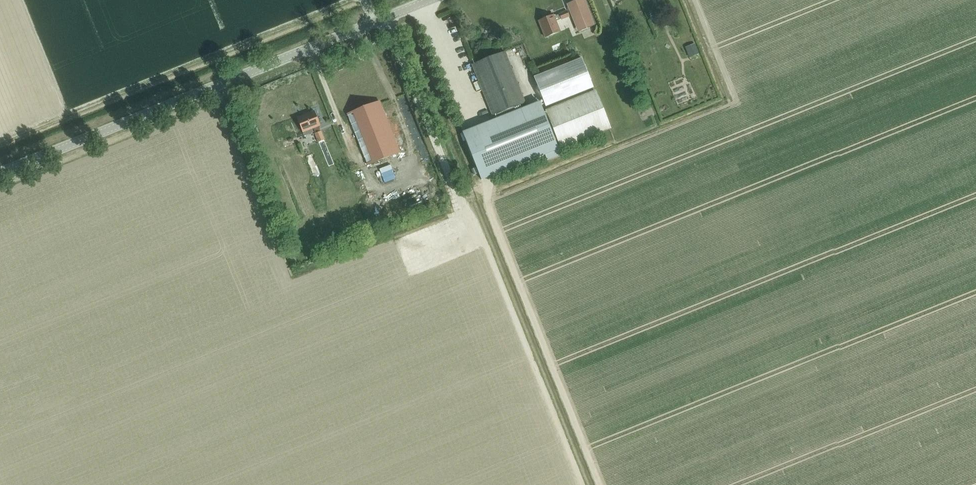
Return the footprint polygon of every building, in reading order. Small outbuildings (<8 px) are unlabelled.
[(581,31),(594,25),(583,0),(576,0),(566,4),(578,32),(581,31)] [(553,15),(539,21),(545,38),(560,32),(556,22),(569,17),(566,10),(558,14),(559,14),(554,17),(553,15)] [(520,105),(525,103),(505,52),(472,65),(492,116),(495,115),(520,105)] [(509,55),(519,89),(527,87),(516,53),(509,55)] [(593,88),(588,75),(581,58),(533,77),(545,107),(593,88)] [(610,128),(595,91),(547,110),(547,111),(543,113),(557,146),(561,144),(562,147),(610,128)] [(367,165),(400,153),(379,102),(347,115),(367,165)] [(560,155),(557,146),(543,113),(539,102),(521,109),(520,105),(495,115),(496,119),(463,133),(482,180),(545,155),(548,160),(560,155)] [(314,111),(297,118),(303,133),(312,129),(318,142),(323,140),(317,127),(320,126),(314,111)]
